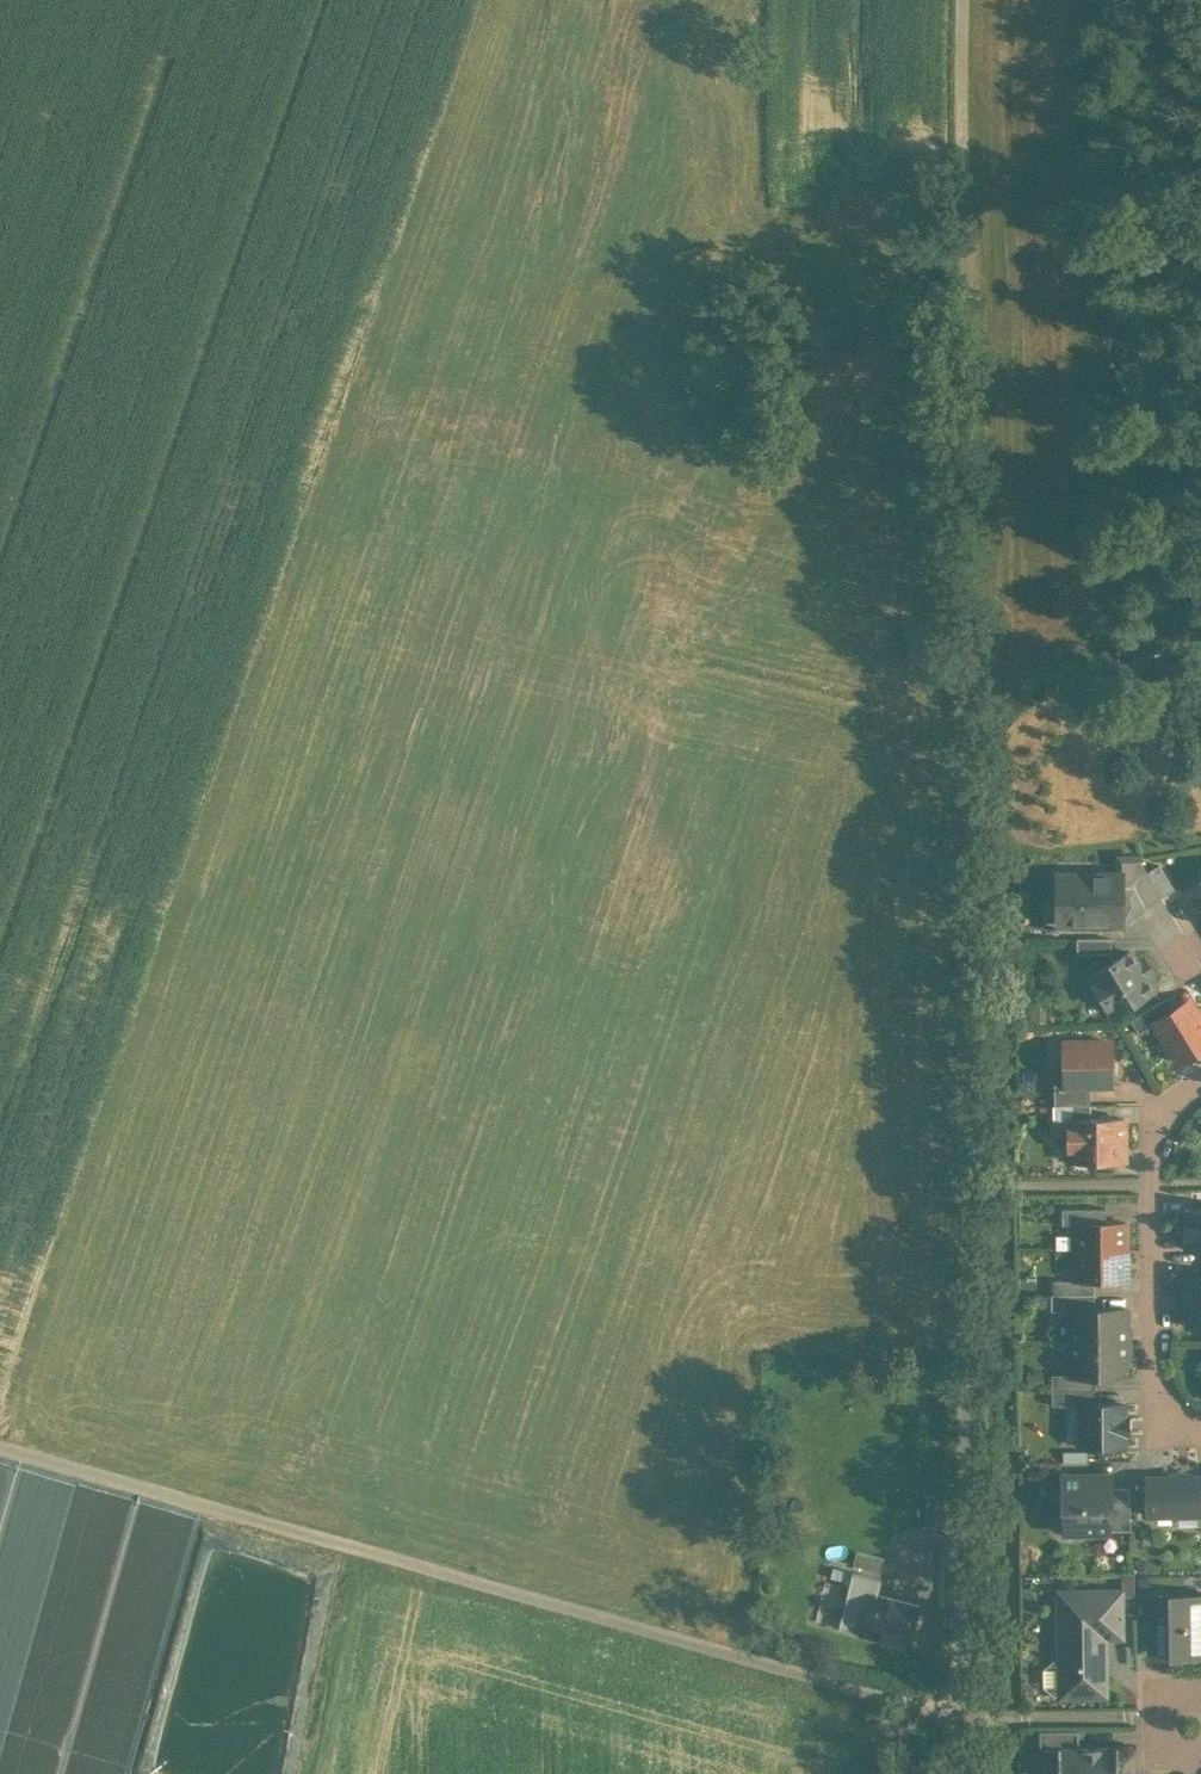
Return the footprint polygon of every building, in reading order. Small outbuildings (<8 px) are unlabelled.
[(1147,871),(1140,858),(1122,859),(1122,873),(1122,888),(1133,888),(1143,907),(1162,895),(1147,871)] [(1174,887),(1159,863),(1147,871),(1162,895),(1174,887)] [(1122,873),(1059,873),(1059,922),(1122,922),(1122,920),(1122,888),(1122,873)] [(1191,886),(1200,903),(1200,880),(1191,886)] [(1122,888),(1122,920),(1143,907),(1133,888),(1122,888)] [(1111,951),(1112,936),(1077,937),(1078,951),(1111,951)] [(1137,960),(1131,950),(1090,975),(1095,984),(1093,985),(1095,992),(1101,1001),(1106,1005),(1108,1004),(1113,1013),(1154,988),(1148,978),(1153,975),(1141,957),(1137,960)] [(1168,996),(1131,1018),(1140,1031),(1156,1022),(1155,1020),(1176,1008),(1168,996)] [(1155,1020),(1156,1022),(1180,1061),(1200,1048),(1200,1017),(1190,999),(1176,1008),(1155,1020)] [(1049,1005),(1033,1005),(1033,1019),(1049,1019),(1049,1005)] [(1111,1040),(1066,1040),(1066,1082),(1066,1083),(1091,1083),(1111,1083),(1111,1040)] [(1091,1083),(1066,1083),(1066,1082),(1055,1082),(1055,1103),(1069,1103),(1091,1103),(1091,1083)] [(1091,1103),(1069,1103),(1069,1118),(1091,1117),(1091,1103)] [(1091,1117),(1069,1118),(1069,1159),(1126,1159),(1126,1117),(1091,1117)] [(1106,1221),(1106,1206),(1063,1207),(1063,1223),(1076,1222),(1077,1221),(1106,1221)] [(1186,1209),(1186,1248),(1200,1248),(1200,1209),(1186,1209)] [(1106,1221),(1077,1221),(1076,1222),(1077,1250),(1127,1249),(1126,1221),(1106,1221)] [(1127,1249),(1077,1250),(1077,1278),(1083,1278),(1107,1278),(1127,1278),(1127,1249)] [(1187,1276),(1187,1324),(1200,1324),(1200,1276),(1187,1276)] [(1077,1278),(1066,1278),(1066,1293),(1083,1293),(1083,1278),(1077,1278)] [(1107,1278),(1083,1278),(1083,1293),(1095,1292),(1107,1292),(1107,1278)] [(1066,1293),(1052,1293),(1052,1309),(1071,1308),(1071,1307),(1095,1307),(1095,1292),(1083,1293),(1066,1293)] [(1095,1307),(1071,1307),(1071,1308),(1071,1340),(1125,1340),(1125,1328),(1127,1328),(1127,1307),(1095,1307)] [(1125,1340),(1071,1340),(1071,1372),(1071,1374),(1095,1374),(1128,1373),(1128,1352),(1125,1352),(1125,1340)] [(1045,1357),(1029,1360),(1032,1375),(1047,1373),(1045,1357)] [(1095,1374),(1071,1374),(1071,1372),(1052,1372),(1052,1388),(1095,1388),(1095,1374)] [(1095,1388),(1052,1388),(1053,1404),(1081,1404),(1081,1402),(1095,1402),(1095,1388)] [(1095,1402),(1081,1402),(1081,1404),(1082,1445),(1125,1445),(1125,1432),(1128,1432),(1128,1415),(1124,1415),(1124,1402),(1095,1402)] [(1114,1486),(1113,1474),(1061,1474),(1062,1530),(1112,1529),(1111,1506),(1114,1506),(1114,1486)] [(1199,1476),(1149,1477),(1148,1477),(1148,1478),(1148,1511),(1148,1513),(1198,1512),(1200,1512),(1200,1510),(1199,1492),(1199,1478),(1199,1477),(1199,1476)] [(1130,1485),(1114,1486),(1114,1506),(1111,1506),(1112,1529),(1131,1528),(1130,1485)] [(1153,1552),(1138,1550),(1136,1566),(1150,1568),(1153,1552)] [(882,1580),(854,1573),(840,1626),(861,1631),(871,1592),(878,1594),(882,1580)] [(1136,1594),(1136,1574),(1121,1574),(1122,1590),(1122,1595),(1136,1594)] [(1105,1590),(1060,1591),(1060,1655),(1061,1687),(1082,1687),(1089,1694),(1100,1694),(1106,1688),(1105,1633),(1105,1590)] [(1122,1595),(1122,1590),(1105,1590),(1105,1633),(1122,1633),(1122,1595)] [(878,1594),(871,1592),(861,1631),(909,1644),(919,1604),(878,1594)] [(1169,1594),(1170,1637),(1170,1656),(1200,1655),(1200,1593),(1169,1594)] [(1170,1637),(1169,1594),(1150,1594),(1151,1637),(1170,1637)] [(1151,1656),(1170,1656),(1170,1637),(1151,1637),(1151,1656)] [(1061,1695),(1089,1694),(1082,1687),(1061,1687),(1060,1655),(1046,1664),(1046,1688),(1061,1695)] [(1079,1746),(1079,1729),(1040,1730),(1040,1748),(1059,1748),(1059,1746),(1079,1746)] [(1118,1745),(1079,1746),(1059,1746),(1059,1748),(1060,1773),(1119,1773),(1118,1745)]
